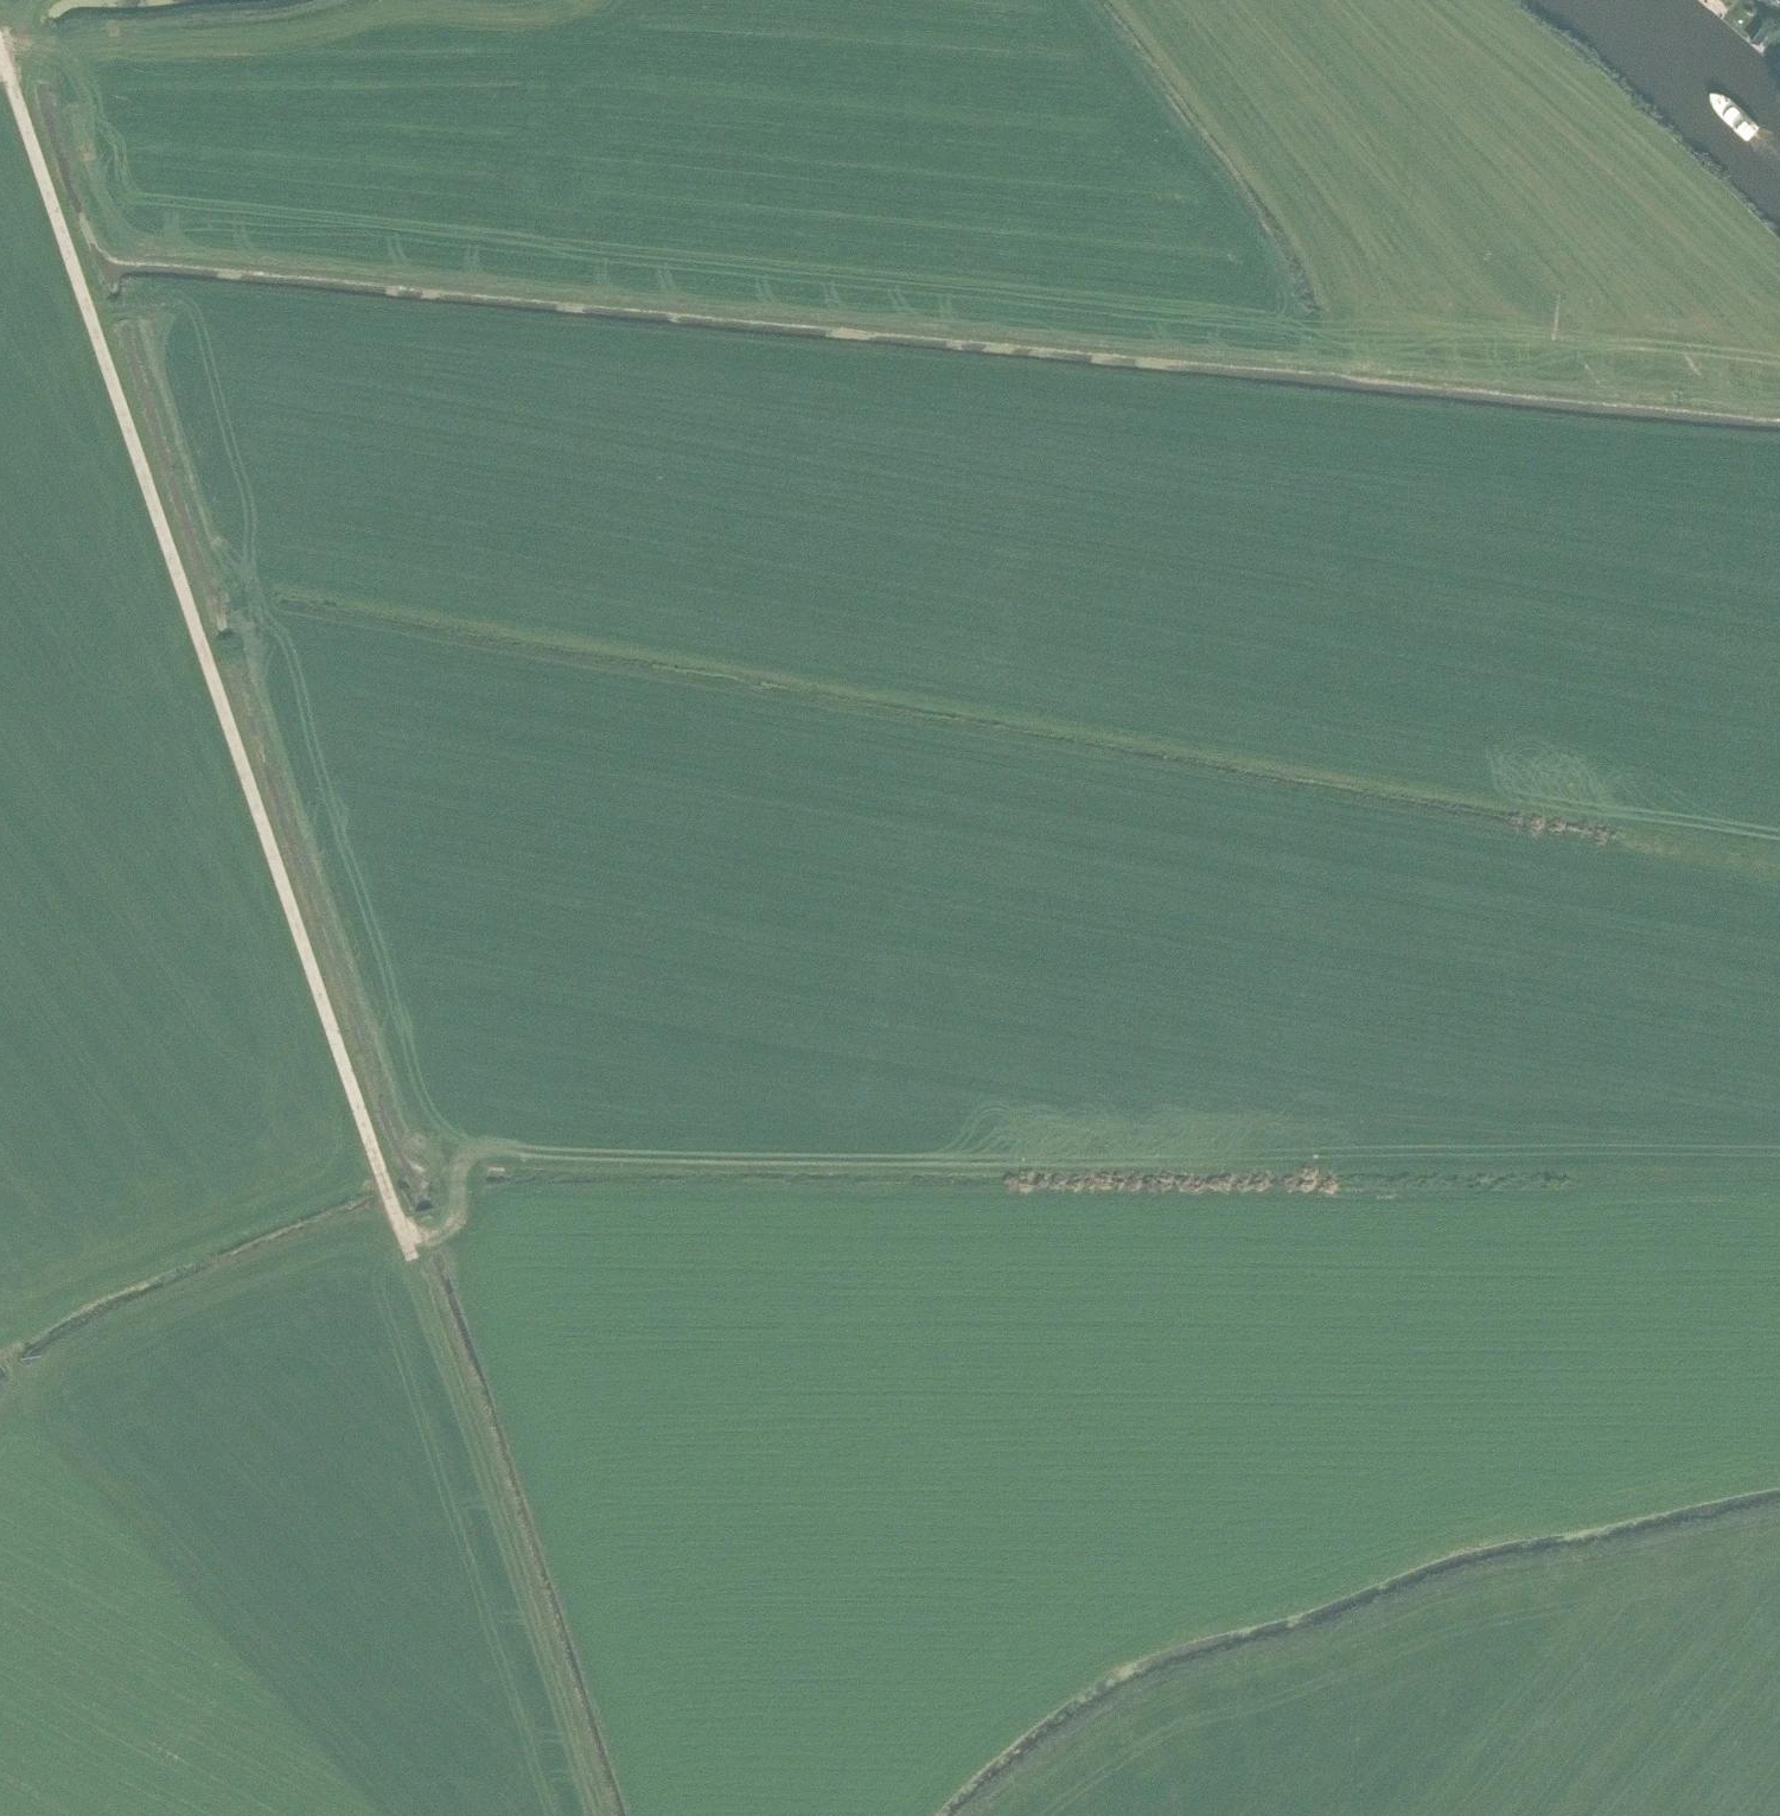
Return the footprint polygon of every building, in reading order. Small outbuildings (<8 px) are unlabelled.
[(1769,17),(1762,26),(1763,27),(1751,41),(1763,51),(1779,30),(1779,26),(1769,17)]
